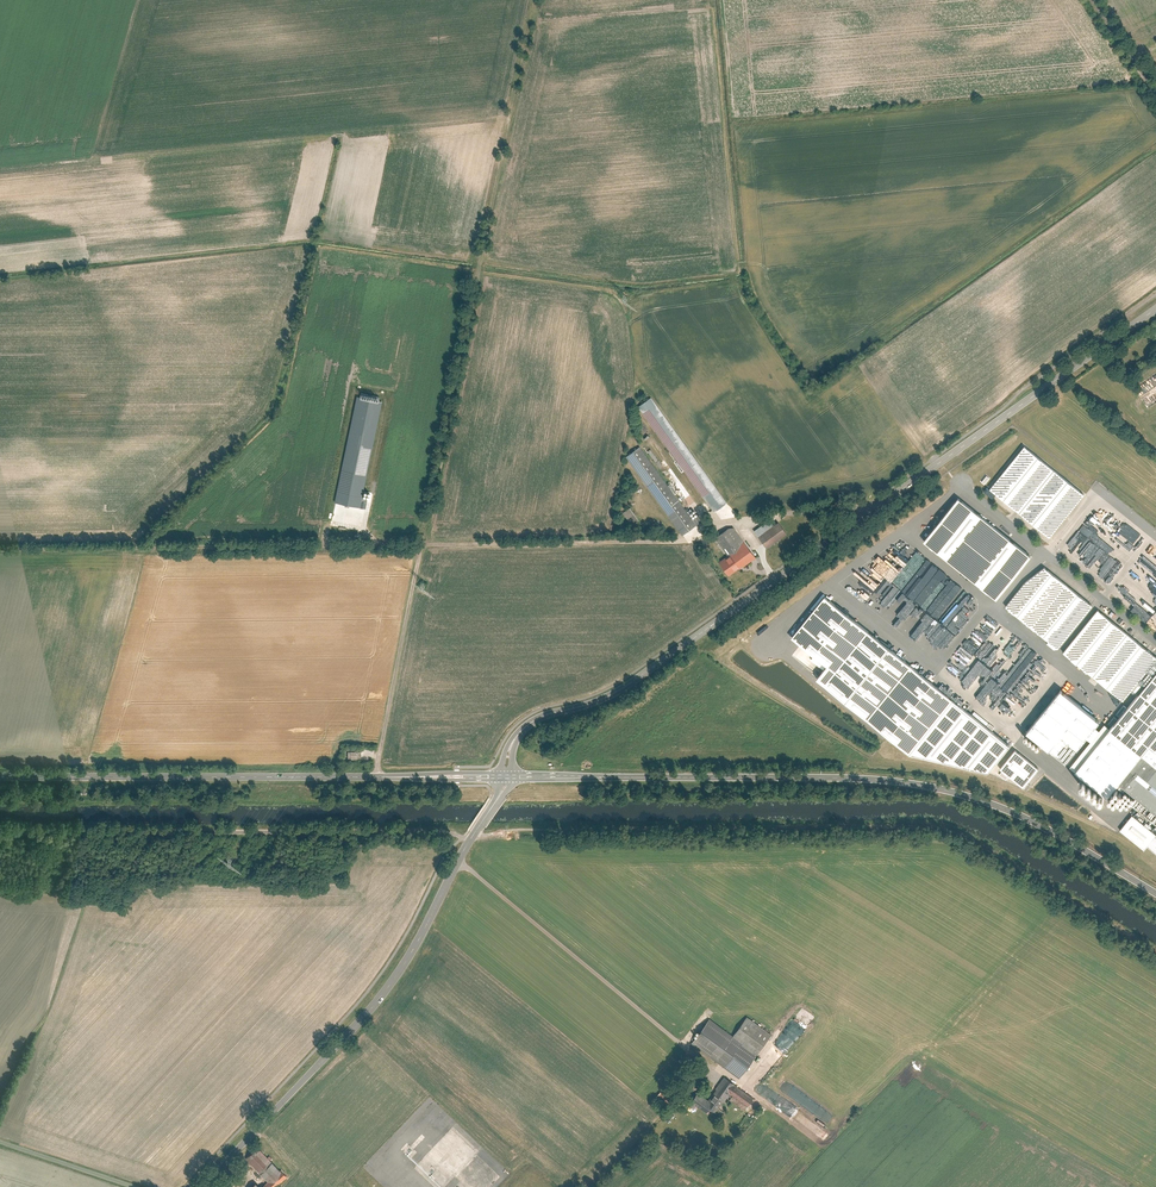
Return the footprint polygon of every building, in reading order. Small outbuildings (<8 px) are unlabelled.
[(362,396),(357,395),(338,502),(367,508),(368,501),(365,501),(383,400),(382,400),(383,396),(362,392),(362,396)] [(637,407),(713,512),(725,504),(649,399),(637,407)] [(1086,493),(1025,445),(990,489),(1050,537),(1086,493)] [(704,519),(699,512),(691,518),(639,448),(625,459),(682,535),(704,519)] [(666,463),(664,459),(661,461),(652,448),(649,450),(660,467),(666,463)] [(1033,556),(959,497),(923,541),(997,600),(1033,556)] [(629,508),(621,513),(629,525),(636,520),(629,508)] [(1069,542),(1067,548),(1076,555),(1079,557),(1086,549),(1097,554),(1099,550),(1102,546),(1107,550),(1116,554),(1118,548),(1119,548),(1119,547),(1121,542),(1117,538),(1120,535),(1115,533),(1108,527),(1108,525),(1105,522),(1106,518),(1101,513),(1098,512),(1082,530),(1080,529),(1069,542)] [(756,535),(766,549),(785,537),(775,522),(756,535)] [(715,562),(726,577),(753,557),(729,526),(713,538),(726,554),(715,562)] [(1139,579),(1140,583),(1139,587),(1140,589),(1140,592),(1144,595),(1143,599),(1142,595),(1141,597),(1143,599),(1141,599),(1142,604),(1141,603),(1140,607),(1146,605),(1152,610),(1155,609),(1155,610),(1155,559),(1147,552),(1140,562),(1140,564),(1147,569),(1143,570),(1144,573),(1142,574),(1139,579)] [(893,583),(910,557),(907,555),(905,558),(898,554),(899,556),(897,557),(890,553),(884,557),(885,561),(880,562),(878,564),(876,565),(878,574),(880,575),(877,576),(873,579),(879,583),(873,585),(875,592),(853,578),(850,581),(847,586),(850,597),(877,614),(878,617),(895,602),(893,597),(898,596),(900,592),(895,589),(893,583)] [(1022,583),(1004,607),(1056,648),(1090,605),(1042,567),(1022,583)] [(989,773),(1011,745),(826,596),(792,637),(827,665),(816,679),(910,755),(989,773)] [(908,631),(926,636),(931,631),(940,623),(941,618),(942,617),(939,614),(940,611),(936,607),(934,609),(929,608),(928,609),(926,606),(919,604),(916,601),(916,600),(906,597),(886,616),(891,620),(896,615),(900,620),(894,626),(900,628),(902,626),(906,627),(905,629),(909,631),(908,631)] [(1063,652),(1122,700),(1155,659),(1097,610),(1063,652)] [(992,620),(977,642),(981,645),(984,641),(989,644),(1001,626),(992,620)] [(957,670),(962,673),(958,677),(965,682),(964,684),(965,685),(975,672),(963,663),(957,670)] [(1048,680),(1050,682),(1060,671),(1050,663),(1046,668),(1044,671),(1048,674),(1047,675),(1050,677),(1048,680)] [(1107,734),(1098,727),(1068,766),(1107,798),(1112,790),(1155,825),(1155,671),(1107,734)] [(1017,714),(1020,716),(1023,712),(1025,707),(1028,705),(1029,701),(1031,699),(1029,699),(1030,698),(1025,695),(1022,693),(1025,688),(1021,692),(1019,692),(1021,690),(1017,689),(1016,692),(1015,692),(1013,694),(1006,703),(1005,704),(1012,710),(1013,711),(1017,714)] [(1099,721),(1060,692),(1026,736),(1066,766),(1099,721)] [(1040,769),(1016,749),(1000,769),(1025,788),(1040,769)] [(1132,814),(1118,831),(1143,851),(1146,847),(1155,855),(1155,834),(1132,814)] [(748,1018),(734,1037),(710,1021),(694,1043),(742,1077),(772,1035),(748,1018)] [(751,1102),(736,1092),(738,1089),(724,1080),(711,1099),(699,1091),(692,1102),(710,1115),(716,1107),(723,1112),(730,1101),(745,1112),(751,1102)] [(663,1094),(658,1100),(669,1109),(674,1103),(663,1094)] [(281,1170),(262,1151),(251,1162),(270,1181),(264,1186),(259,1180),(252,1186),(279,1186),(290,1176),(282,1169),(281,1170)]
